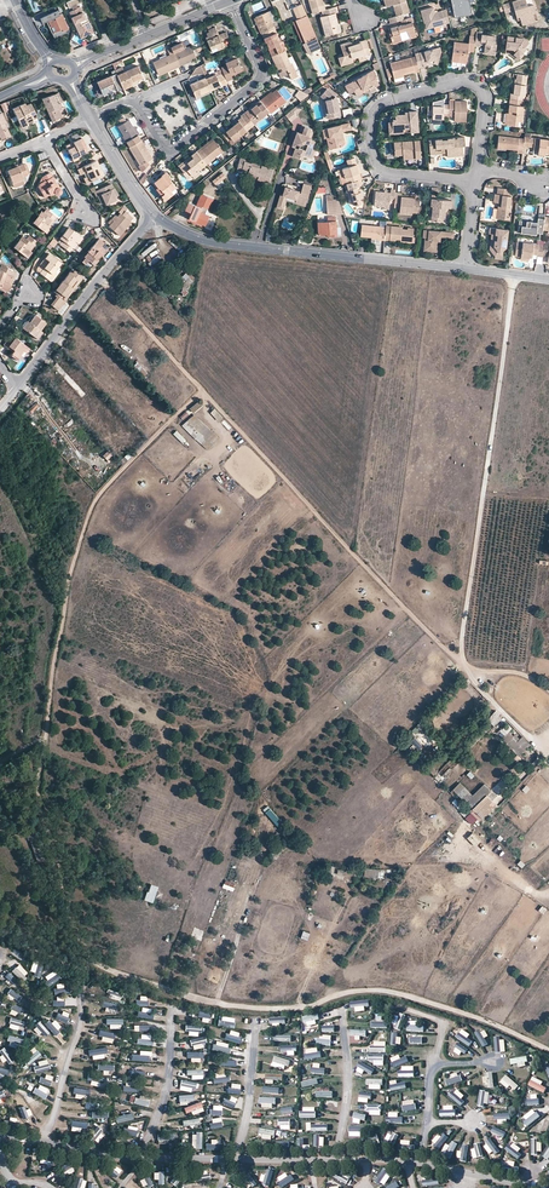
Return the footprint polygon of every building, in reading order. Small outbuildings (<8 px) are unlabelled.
[(84,15),(86,14),(83,8),(82,9),(81,7),(79,8),(78,5),(84,2),(83,0),(72,0),(68,2),(70,8),(73,7),(74,10),(71,11),(76,23),(75,23),(78,32),(83,29),(85,34),(93,31),(87,18),(86,19),(84,15)] [(319,42),(300,0),(284,0),(289,10),(293,8),(297,16),(300,15),(301,17),(296,20),(306,42),(303,43),(306,48),(308,53),(321,47),(319,42)] [(322,0),(308,0),(312,13),(322,10),(325,10),(322,0)] [(393,5),(395,4),(396,8),(394,8),(396,16),(394,17),(388,18),(390,24),(401,20),(403,20),(402,15),(410,12),(406,0),(389,0),(390,6),(393,5)] [(454,17),(472,14),(470,5),(475,3),(475,0),(451,0),(454,17)] [(532,4),(527,6),(525,0),(519,0),(506,4),(509,12),(514,11),(516,18),(519,17),(520,21),(521,26),(534,22),(532,14),(535,13),(532,4)] [(327,37),(336,34),(334,25),(338,24),(335,12),(337,12),(336,7),(325,10),(322,10),(324,16),(321,17),(327,37)] [(446,10),(437,12),(435,13),(434,11),(433,8),(421,12),(426,30),(450,22),(446,10)] [(48,20),(61,15),(59,10),(43,17),(46,22),(48,20)] [(256,17),(265,38),(276,33),(270,20),(267,12),(256,17)] [(48,20),(54,32),(63,28),(64,30),(68,28),(62,14),(48,20)] [(401,20),(402,25),(391,28),(393,36),(391,37),(393,44),(402,41),(400,32),(407,30),(408,35),(415,33),(411,17),(403,20),(401,20)] [(296,20),(293,21),(303,43),(306,42),(296,20)] [(218,49),(223,47),(220,39),(228,36),(226,31),(218,35),(215,27),(208,29),(209,32),(206,33),(208,36),(206,37),(211,49),(217,47),(218,49)] [(81,38),(94,33),(93,31),(85,34),(83,29),(78,32),(81,38)] [(481,40),(485,40),(485,42),(485,48),(488,49),(488,53),(493,54),(495,43),(493,43),(494,36),(481,34),(481,33),(476,32),(475,37),(474,45),(479,46),(480,42),(481,40)] [(280,41),(276,33),(265,38),(264,38),(272,56),(283,51),(279,41),(280,41)] [(451,60),(466,62),(468,50),(473,51),(474,45),(475,37),(470,36),(469,43),(454,41),(451,60)] [(521,52),(525,48),(524,47),(528,43),(522,39),(506,37),(506,39),(504,47),(511,49),(514,51),(513,54),(518,58),(522,53),(521,52)] [(359,42),(360,43),(354,44),(350,42),(340,45),(345,61),(351,59),(351,57),(357,55),(358,57),(369,54),(365,40),(359,42)] [(174,53),(179,65),(196,58),(191,45),(185,48),(183,49),(180,43),(171,46),(174,53)] [(434,50),(430,49),(422,51),(414,53),(414,56),(418,67),(422,66),(422,65),(421,64),(426,63),(426,60),(433,58),(438,60),(439,52),(438,47),(434,48),(434,50)] [(291,63),(290,64),(284,51),(283,51),(272,56),(278,69),(280,68),(281,67),(283,71),(281,72),(283,76),(289,74),(291,79),(297,76),(291,63)] [(158,74),(179,65),(174,53),(153,62),(158,74)] [(418,67),(414,56),(390,63),(393,76),(403,74),(413,70),(413,72),(418,71),(418,67)] [(231,75),(242,70),(236,57),(235,58),(225,62),(227,65),(221,67),(224,73),(227,80),(232,77),(231,75)] [(193,68),(194,76),(206,73),(205,65),(193,68)] [(117,73),(122,86),(137,79),(143,77),(138,66),(125,72),(122,67),(115,70),(117,73)] [(364,91),(362,88),(365,86),(367,88),(368,87),(369,88),(370,90),(375,87),(374,86),(379,84),(374,75),(376,74),(373,69),(344,85),(349,93),(353,90),(356,95),(361,92),(364,91)] [(224,73),(217,77),(215,72),(205,76),(206,77),(211,90),(228,83),(227,80),(224,73)] [(103,94),(109,91),(117,88),(118,91),(123,88),(122,86),(117,73),(98,82),(103,94)] [(516,83),(515,83),(515,88),(513,88),(512,93),(510,93),(509,99),(523,101),(526,75),(516,74),(515,79),(517,80),(516,83)] [(192,89),(197,99),(198,101),(213,95),(211,91),(211,90),(206,77),(198,81),(190,84),(192,89)] [(122,86),(123,88),(138,82),(137,79),(122,86)] [(196,99),(192,89),(188,91),(192,101),(196,99)] [(278,107),(285,101),(276,89),(272,93),(261,102),(269,112),(270,113),(278,107)] [(295,96),(302,101),(307,95),(299,90),(295,96)] [(325,102),(327,109),(330,108),(331,113),(330,113),(331,118),(340,115),(339,110),(338,105),(336,98),(327,90),(321,97),(325,102)] [(353,90),(349,93),(353,100),(362,95),(361,92),(356,95),(353,90)] [(46,96),(40,98),(51,120),(61,116),(59,111),(58,109),(61,108),(59,102),(62,101),(58,92),(52,95),(51,94),(46,96)] [(272,93),(271,92),(260,101),(261,102),(272,93)] [(517,121),(521,122),(523,101),(509,99),(508,111),(510,111),(510,114),(508,114),(507,123),(507,124),(507,125),(508,126),(515,126),(516,121),(517,121)] [(254,124),(269,112),(261,102),(260,101),(245,113),(254,124)] [(448,116),(454,116),(454,121),(466,121),(466,101),(448,101),(448,105),(448,114),(448,116)] [(35,116),(30,103),(25,105),(24,103),(18,105),(19,108),(13,111),(19,123),(26,120),(26,122),(31,120),(31,118),(35,116)] [(443,104),(443,106),(434,106),(427,106),(426,115),(432,115),(432,118),(443,119),(443,114),(448,114),(448,105),(443,104)] [(270,113),(272,116),(280,110),(278,107),(270,113)] [(297,113),(293,108),(284,116),(290,123),(296,118),(294,115),(297,113)] [(343,109),(344,117),(353,116),(352,109),(343,109)] [(409,111),(409,113),(398,114),(395,115),(395,119),(392,120),(392,122),(393,130),(409,128),(410,131),(418,131),(416,110),(409,111)] [(1,139),(10,135),(4,123),(6,122),(1,112),(0,113),(0,137),(1,139)] [(241,117),(243,118),(239,121),(233,126),(223,135),(228,142),(232,139),(234,141),(240,136),(254,125),(254,124),(245,113),(241,116),(241,117)] [(130,147),(141,141),(129,120),(118,126),(130,147)] [(388,122),(389,134),(410,131),(409,128),(393,130),(392,122),(390,122),(388,122)] [(350,130),(349,123),(322,130),(324,139),(326,138),(329,150),(341,147),(338,133),(342,132),(350,130)] [(295,143),(296,145),(295,148),(292,157),(299,159),(300,155),(303,156),(308,158),(311,149),(313,141),(309,140),(310,137),(307,137),(308,134),(311,133),(311,132),(310,129),(301,126),(298,134),(296,133),(293,143),(295,143)] [(522,147),(523,139),(498,136),(497,145),(506,146),(506,149),(516,150),(516,152),(522,153),(522,147)] [(435,148),(446,148),(446,154),(446,156),(455,156),(455,153),(462,152),(461,146),(464,146),(464,137),(447,138),(446,140),(441,140),(441,139),(432,139),(432,141),(428,142),(429,151),(435,151),(435,148)] [(66,146),(73,162),(79,159),(77,156),(88,151),(82,138),(66,146)] [(200,149),(202,151),(215,140),(213,138),(200,149)] [(534,138),(533,148),(532,150),(537,151),(537,153),(544,155),(545,152),(547,152),(547,153),(548,154),(548,140),(534,138)] [(206,163),(206,164),(223,150),(215,140),(202,151),(200,149),(196,152),(203,160),(206,163)] [(147,161),(152,158),(141,141),(130,147),(129,147),(141,165),(139,166),(142,171),(149,165),(147,161)] [(420,158),(419,141),(393,143),(394,156),(403,155),(403,153),(406,153),(406,156),(414,155),(414,159),(420,158)] [(192,156),(193,158),(187,162),(186,161),(179,167),(183,172),(183,173),(187,179),(192,175),(194,178),(200,173),(198,170),(201,167),(206,163),(203,160),(196,152),(191,156),(192,156)] [(261,166),(260,170),(250,167),(251,164),(245,163),(245,161),(240,159),(236,170),(242,172),(242,170),(248,172),(247,174),(257,177),(257,179),(257,180),(268,184),(272,170),(261,166)] [(80,175),(85,172),(87,176),(83,178),(86,183),(101,176),(94,161),(77,169),(80,175)] [(14,186),(24,182),(22,176),(27,174),(23,163),(18,166),(9,169),(7,170),(14,186)] [(359,173),(356,165),(341,169),(346,184),(357,180),(360,179),(359,173)] [(165,200),(173,193),(171,191),(176,187),(170,179),(171,178),(166,172),(162,175),(162,176),(154,182),(157,186),(163,194),(161,195),(165,200)] [(222,172),(212,180),(215,184),(221,180),(225,176),(222,173),(222,172)] [(57,186),(54,185),(52,183),(54,181),(49,173),(41,179),(44,183),(39,186),(38,189),(44,198),(49,195),(53,192),(55,194),(56,195),(57,195),(58,195),(59,194),(60,192),(60,191),(57,186)] [(221,180),(215,184),(218,188),(224,184),(221,180)] [(359,191),(357,191),(356,188),(358,187),(359,187),(357,180),(346,184),(348,191),(349,190),(351,195),(349,196),(351,202),(353,201),(354,207),(361,205),(360,199),(362,198),(360,191),(359,191)] [(110,203),(109,200),(114,198),(118,195),(115,188),(113,189),(111,184),(93,193),(96,197),(97,196),(101,195),(102,198),(98,199),(101,204),(106,205),(110,203)] [(302,184),(300,192),(299,193),(297,193),(297,191),(284,187),(281,196),(280,196),(277,206),(283,208),(285,202),(284,202),(285,201),(286,197),(295,200),(305,203),(310,186),(302,184)] [(157,186),(155,188),(161,195),(163,194),(157,186)] [(498,202),(501,202),(498,218),(508,220),(510,207),(509,207),(510,195),(509,195),(510,191),(508,188),(497,187),(496,194),(494,193),(493,201),(498,202)] [(384,192),(375,191),(374,206),(384,207),(388,207),(389,200),(394,201),(395,193),(395,192),(390,191),(390,193),(384,192)] [(407,197),(406,202),(401,201),(401,195),(401,194),(395,193),(394,201),(393,208),(399,209),(399,213),(412,214),(412,212),(412,210),(418,211),(419,200),(414,200),(413,198),(407,197)] [(194,205),(188,202),(185,210),(186,210),(191,212),(189,218),(205,225),(209,217),(204,215),(207,209),(208,209),(213,199),(202,195),(201,197),(198,195),(195,202),(197,203),(196,206),(194,205)] [(332,195),(325,196),(327,215),(343,214),(338,199),(333,199),(332,195)] [(431,198),(430,206),(432,206),(431,216),(442,217),(444,217),(444,210),(445,207),(447,207),(450,208),(450,200),(436,199),(431,198)] [(115,209),(120,213),(116,217),(115,215),(111,219),(112,221),(108,226),(119,235),(130,222),(128,220),(131,217),(123,209),(124,208),(123,205),(115,209)] [(48,226),(46,224),(50,220),(52,221),(55,217),(45,209),(43,213),(40,211),(32,222),(45,233),(50,227),(48,226)] [(326,236),(336,235),(335,218),(327,218),(327,222),(317,223),(318,234),(326,234),(326,236)] [(542,230),(544,219),(537,218),(537,223),(536,225),(532,224),(532,222),(526,221),(525,227),(518,226),(517,233),(535,235),(535,234),(538,234),(538,240),(541,240),(542,230)] [(380,230),(381,227),(361,225),(360,236),(371,237),(379,238),(379,240),(384,240),(385,230),(380,230)] [(407,230),(402,229),(402,227),(385,226),(385,230),(384,240),(389,241),(389,240),(395,240),(395,236),(400,236),(400,242),(411,243),(413,229),(408,228),(407,230)] [(71,247),(70,246),(74,241),(75,242),(77,244),(82,238),(68,227),(59,238),(62,241),(59,244),(68,251),(71,247)] [(489,233),(488,240),(490,241),(490,244),(487,246),(487,248),(492,255),(499,250),(502,251),(502,248),(503,244),(506,243),(507,234),(507,232),(503,231),(503,229),(488,227),(487,233),(489,233)] [(452,239),(453,233),(423,230),(422,238),(424,238),(423,251),(436,252),(437,242),(437,238),(440,238),(441,238),(452,239)] [(32,251),(30,249),(29,248),(31,244),(33,245),(36,241),(29,235),(26,239),(22,236),(13,247),(27,257),(32,251)] [(52,246),(56,240),(53,237),(48,243),(52,246)] [(79,261),(90,269),(105,250),(101,246),(104,243),(98,238),(87,251),(89,252),(84,257),(83,256),(79,261)] [(145,257),(157,245),(154,242),(142,254),(145,257)] [(543,245),(540,244),(517,242),(515,255),(519,256),(519,259),(528,260),(529,258),(529,255),(531,256),(532,253),(536,254),(536,255),(542,256),(542,255),(543,245)] [(192,249),(191,254),(198,257),(200,252),(192,249)] [(60,262),(48,254),(39,265),(37,268),(37,270),(40,272),(40,273),(47,278),(60,262)] [(152,267),(162,259),(159,255),(149,264),(152,267)] [(1,265),(0,267),(0,288),(7,291),(10,284),(8,283),(11,277),(13,277),(14,273),(14,272),(6,269),(7,267),(1,265)] [(68,285),(77,275),(71,269),(62,280),(61,280),(52,291),(55,293),(58,296),(57,298),(55,297),(50,304),(56,309),(64,300),(63,299),(72,288),(68,285)] [(182,276),(186,280),(192,275),(192,274),(188,269),(182,276)] [(72,288),(81,277),(77,275),(68,285),(72,288)] [(188,289),(187,288),(193,281),(194,277),(192,275),(186,280),(182,276),(179,279),(183,283),(181,285),(182,286),(182,289),(181,292),(185,295),(188,291),(187,290),(188,289)] [(34,315),(28,323),(24,330),(34,337),(39,330),(44,322),(34,315)] [(7,347),(8,346),(13,349),(10,355),(17,360),(24,350),(26,352),(29,348),(15,338),(14,339),(9,336),(3,344),(7,347)] [(200,401),(190,408),(194,413),(203,406),(200,401)] [(219,422),(224,418),(216,408),(211,412),(219,422)] [(194,414),(188,420),(213,444),(219,438),(194,414)] [(177,431),(173,434),(183,443),(186,440),(177,431)] [(497,725),(503,718),(496,712),(490,718),(497,725)] [(508,724),(497,733),(518,757),(530,746),(522,737),(519,739),(511,731),(513,729),(508,724)] [(438,773),(445,779),(458,765),(452,759),(438,773)] [(12,784),(13,776),(1,775),(0,784),(12,784)] [(523,789),(526,793),(531,789),(527,785),(523,789)] [(497,804),(487,794),(474,808),(483,818),(497,804)] [(27,834),(29,840),(36,862),(44,859),(38,838),(41,837),(39,830),(27,834)] [(378,877),(379,869),(366,867),(365,875),(378,877)] [(145,901),(154,904),(158,887),(149,885),(145,901)] [(302,886),(300,893),(307,896),(309,889),(302,886)] [(543,913),(547,908),(541,904),(537,909),(543,913)] [(202,939),(204,931),(195,928),(192,936),(202,939)] [(14,948),(11,953),(23,961),(26,956),(14,948)] [(32,962),(33,982),(41,981),(40,962),(32,962)] [(9,971),(24,983),(29,976),(14,965),(9,971)] [(49,986),(62,972),(56,967),(43,981),(49,986)] [(5,981),(20,993),(25,987),(9,975),(5,981)] [(53,995),(72,993),(71,985),(52,987),(53,995)] [(103,995),(122,1000),(124,992),(105,987),(103,995)] [(4,998),(22,1004),(24,996),(6,991),(4,998)] [(48,1006),(68,1004),(67,996),(48,998),(48,1006)] [(133,1004),(152,1007),(153,999),(135,996),(133,1004)] [(99,1007),(118,1012),(120,1005),(101,1000),(99,1007)] [(24,1006),(5,1003),(4,1011),(23,1013),(24,1006)] [(75,1010),(57,1007),(55,1014),(74,1018),(75,1010)] [(371,1007),(352,1008),(353,1015),(372,1015),(371,1007)] [(131,1015),(150,1019),(151,1011),(132,1008),(131,1015)] [(190,1017),(209,1021),(210,1013),(191,1009),(190,1017)] [(400,1028),(402,1011),(394,1010),(392,1027),(400,1028)] [(312,1033),(320,1015),(313,1012),(305,1029),(312,1033)] [(24,1018),(5,1015),(3,1023),(22,1026),(24,1018)] [(217,1023),(236,1026),(237,1018),(218,1015),(217,1023)] [(103,1025),(122,1024),(122,1016),(103,1017),(103,1025)] [(63,1033),(52,1017),(45,1022),(56,1038),(63,1033)] [(269,1026),(288,1027),(289,1019),(270,1018),(269,1026)] [(385,1020),(366,1021),(367,1029),(386,1028),(385,1020)] [(133,1029),(152,1032),(154,1025),(135,1021),(133,1029)] [(26,1029),(43,1037),(47,1030),(30,1022),(26,1029)] [(428,1023),(409,1024),(409,1032),(428,1031),(428,1023)] [(187,1032),(206,1035),(208,1028),(189,1024),(187,1032)] [(319,1032),(338,1033),(339,1025),(319,1024),(319,1032)] [(97,1037),(116,1037),(116,1029),(97,1029),(97,1037)] [(455,1036),(471,1046),(475,1039),(459,1029),(455,1036)] [(475,1033),(484,1049),(491,1046),(482,1029),(475,1033)] [(221,1038),(240,1041),(242,1033),(223,1030),(221,1038)] [(372,1031),(353,1032),(353,1040),(372,1039),(372,1031)] [(389,1035),(399,1051),(406,1047),(396,1031),(389,1035)] [(133,1042),(152,1045),(154,1037),(135,1034),(133,1042)] [(271,1041),(290,1042),(291,1035),(272,1034),(271,1041)] [(4,1043),(22,1048),(24,1041),(6,1036),(4,1043)] [(315,1044),(334,1045),(334,1037),(315,1036),(315,1044)] [(427,1036),(408,1037),(408,1045),(427,1044),(427,1036)] [(496,1037),(497,1056),(505,1056),(504,1037),(496,1037)] [(188,1047),(207,1046),(207,1038),(187,1040),(188,1047)] [(366,1051),(366,1042),(356,1042),(357,1052),(366,1051)] [(95,1051),(115,1051),(114,1043),(95,1044),(95,1051)] [(387,1043),(368,1043),(368,1051),(388,1051),(387,1043)] [(450,1050),(466,1060),(471,1053),(454,1043),(450,1050)] [(5,1064),(11,1061),(2,1044),(0,1045),(0,1056),(5,1064)] [(213,1052),(232,1055),(234,1047),(215,1044),(213,1052)] [(26,1062),(42,1051),(38,1045),(22,1055),(26,1062)] [(279,1054),(298,1055),(299,1047),(280,1046),(279,1054)] [(132,1058),(150,1061),(152,1053),(133,1050),(132,1058)] [(308,1058),(327,1059),(327,1051),(308,1050),(308,1058)] [(184,1060),(203,1063),(204,1055),(185,1052),(184,1060)] [(411,1054),(392,1055),(392,1063),(411,1062),(411,1054)] [(387,1055),(368,1055),(368,1063),(387,1063),(387,1055)] [(35,1072),(51,1063),(48,1056),(31,1065),(35,1072)] [(217,1065),(236,1068),(237,1060),(218,1057),(217,1065)] [(271,1066),(290,1067),(291,1059),(272,1058),(271,1066)] [(510,1071),(528,1068),(527,1060),(508,1063),(510,1071)] [(96,1071),(115,1071),(115,1063),(95,1063),(96,1071)] [(310,1072),(329,1073),(329,1065),(310,1064),(310,1072)] [(184,1073),(203,1077),(204,1069),(185,1065),(184,1073)] [(375,1066),(356,1067),(357,1075),(376,1074),(375,1066)] [(130,1075),(149,1078),(150,1070),(131,1067),(130,1075)] [(417,1067),(398,1068),(399,1076),(418,1075),(417,1067)] [(486,1071),(488,1090),(496,1090),(494,1070),(486,1071)] [(212,1080),(231,1082),(232,1074),(213,1072),(212,1080)] [(465,1072),(447,1078),(450,1085),(468,1079),(465,1072)] [(36,1081),(55,1084),(57,1076),(38,1073),(36,1081)] [(110,1077),(91,1074),(90,1082),(108,1085),(110,1077)] [(265,1082),(284,1083),(284,1075),(265,1074),(265,1082)] [(548,1092),(548,1090),(548,1083),(539,1075),(534,1082),(548,1092)] [(518,1090),(505,1076),(499,1081),(512,1095),(518,1090)] [(302,1085),(321,1086),(321,1078),(302,1077),(302,1085)] [(178,1086),(197,1090),(199,1082),(180,1079),(178,1086)] [(382,1080),(363,1081),(364,1089),(383,1088),(382,1080)] [(122,1088),(141,1092),(143,1084),(124,1081),(122,1088)] [(51,1094),(34,1084),(30,1091),(47,1101),(51,1094)] [(216,1092),(234,1095),(236,1087),(217,1084),(216,1092)] [(407,1084),(388,1085),(388,1093),(407,1092),(407,1084)] [(71,1096),(90,1095),(90,1087),(70,1088),(71,1096)] [(264,1095),(283,1096),(283,1088),(264,1087),(264,1095)] [(467,1102),(454,1087),(448,1092),(461,1107),(467,1102)] [(315,1098),(334,1098),(334,1091),(315,1090),(315,1098)] [(376,1092),(357,1093),(357,1101),(376,1100),(376,1092)] [(482,1113),(487,1094),(480,1092),(474,1111),(482,1113)] [(524,1102),(540,1100),(539,1092),(523,1093),(524,1102)] [(131,1102),(150,1105),(151,1098),(132,1094),(131,1102)] [(175,1102),(194,1102),(194,1094),(175,1094),(175,1102)] [(217,1103),(236,1107),(238,1099),(219,1095),(217,1103)] [(47,1113),(35,1097),(29,1102),(40,1117),(47,1113)] [(259,1106),(278,1107),(279,1099),(260,1098),(259,1106)] [(87,1107),(106,1107),(106,1099),(87,1100),(87,1107)] [(418,1100),(399,1101),(400,1108),(419,1108),(418,1100)] [(14,1103),(20,1121),(28,1119),(22,1101),(14,1103)] [(317,1110),(336,1111),(337,1103),(317,1102),(317,1110)] [(385,1103),(366,1104),(366,1112),(385,1111),(385,1103)] [(201,1104),(182,1109),(185,1117),(203,1111),(201,1104)] [(210,1114),(229,1117),(230,1109),(212,1106),(210,1114)] [(457,1108),(438,1107),(438,1115),(457,1116),(457,1108)] [(5,1111),(10,1129),(18,1127),(12,1108),(5,1111)] [(134,1108),(115,1114),(118,1121),(136,1116),(134,1108)] [(527,1125),(541,1114),(536,1108),(522,1118),(527,1125)] [(275,1117),(295,1118),(295,1110),(276,1109),(275,1117)] [(300,1117),(320,1118),(320,1110),(301,1109),(300,1117)] [(90,1120),(109,1119),(109,1111),(90,1112),(90,1120)] [(373,1114),(354,1115),(354,1122),(373,1122),(373,1114)] [(495,1122),(514,1123),(514,1115),(495,1114),(495,1122)] [(406,1115),(387,1116),(388,1124),(407,1123),(406,1115)] [(548,1126),(548,1119),(543,1117),(538,1133),(546,1136),(548,1126)] [(177,1125),(196,1129),(198,1121),(179,1118),(177,1125)] [(209,1129),(228,1127),(226,1119),(207,1122),(209,1129)] [(271,1127),(290,1128),(290,1120),(271,1119),(271,1127)] [(66,1130),(85,1132),(86,1124),(67,1122),(66,1130)] [(117,1131),(136,1135),(138,1127),(119,1124),(117,1131)] [(310,1132),(329,1133),(329,1125),(310,1124),(310,1132)] [(98,1146),(102,1127),(94,1125),(90,1144),(98,1146)] [(488,1132),(506,1139),(509,1132),(491,1125),(488,1132)] [(445,1127),(431,1141),(437,1146),(450,1132),(445,1127)] [(368,1128),(349,1129),(349,1137),(369,1136),(368,1128)] [(402,1128),(384,1135),(387,1143),(405,1135),(402,1128)] [(255,1137),(275,1138),(275,1130),(256,1129),(255,1137)] [(167,1150),(172,1132),(164,1130),(160,1149),(167,1150)] [(196,1152),(200,1133),(193,1132),(189,1150),(196,1152)] [(217,1153),(221,1134),(214,1132),(210,1151),(217,1153)] [(300,1136),(300,1155),(308,1155),(308,1136),(300,1136)] [(316,1136),(316,1155),(324,1156),(324,1137),(316,1136)] [(502,1153),(492,1136),(485,1140),(495,1157),(502,1153)] [(114,1145),(133,1149),(134,1141),(116,1138),(114,1145)] [(451,1158),(460,1141),(453,1138),(444,1154),(451,1158)] [(362,1150),(381,1147),(380,1139),(361,1142),(362,1150)] [(269,1149),(288,1150),(289,1142),(269,1141),(269,1149)] [(539,1141),(531,1141),(530,1157),(538,1158),(539,1141)] [(466,1163),(471,1145),(463,1143),(458,1161),(466,1163)] [(487,1162),(482,1143),(475,1145),(479,1164),(487,1162)] [(507,1150),(520,1161),(525,1154),(512,1144),(507,1150)] [(411,1147),(392,1147),(393,1155),(412,1155),(411,1147)] [(57,1150),(38,1155),(40,1162),(59,1158),(57,1150)] [(67,1159),(52,1171),(57,1177),(72,1165),(67,1159)] [(500,1169),(517,1173),(519,1165),(503,1160),(500,1169)] [(103,1167),(120,1177),(124,1171),(108,1161),(103,1167)] [(383,1162),(376,1180),(383,1183),(390,1165),(383,1162)] [(184,1169),(177,1166),(170,1184),(177,1187),(184,1169)] [(161,1187),(168,1186),(164,1167),(156,1169),(161,1187)] [(265,1168),(266,1187),(274,1187),(273,1168),(265,1168)] [(340,1169),(335,1175),(347,1187),(349,1187),(354,1183),(340,1169)] [(150,1187),(155,1187),(158,1186),(148,1170),(141,1174),(150,1187)] [(211,1178),(211,1170),(192,1170),(192,1178),(211,1178)] [(254,1187),(260,1187),(263,1187),(253,1170),(246,1174),(254,1187)] [(293,1174),(286,1171),(278,1187),(287,1187),(293,1174)] [(85,1175),(78,1172),(71,1187),(80,1187),(85,1175)] [(104,1187),(113,1187),(104,1173),(97,1177),(104,1187)] [(445,1177),(426,1173),(425,1181),(444,1185),(445,1177)] [(96,1179),(88,1178),(87,1187),(95,1187),(96,1179)] [(383,1187),(399,1187),(404,1185),(400,1178),(383,1187)] [(131,1187),(146,1187),(132,1179),(127,1186),(131,1187)]
